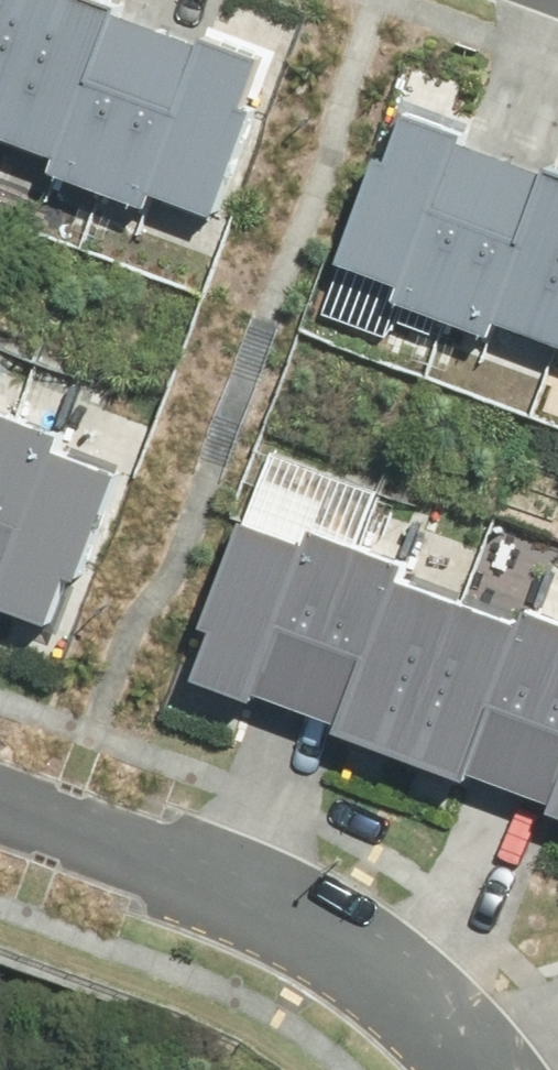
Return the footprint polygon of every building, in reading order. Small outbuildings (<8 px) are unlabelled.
[(99,0),(37,0),(0,103),(0,143),(95,176),(151,18),(99,0)] [(37,0),(0,0),(0,103),(37,0)] [(258,56),(151,18),(95,176),(202,214),(258,56)] [(499,131),(393,95),(337,257),(443,293),(499,131)] [(499,131),(443,293),(549,330),(557,305),(557,151),(499,131)] [(549,330),(557,333),(557,305),(549,330)] [(0,423),(0,597),(47,614),(105,462),(0,423)] [(347,543),(239,500),(174,659),(282,703),(347,543)] [(454,587),(347,543),(282,703),(390,747),(454,587)] [(454,587),(390,747),(497,790),(557,641),(557,629),(454,587)] [(497,790),(557,815),(557,641),(497,790)]
